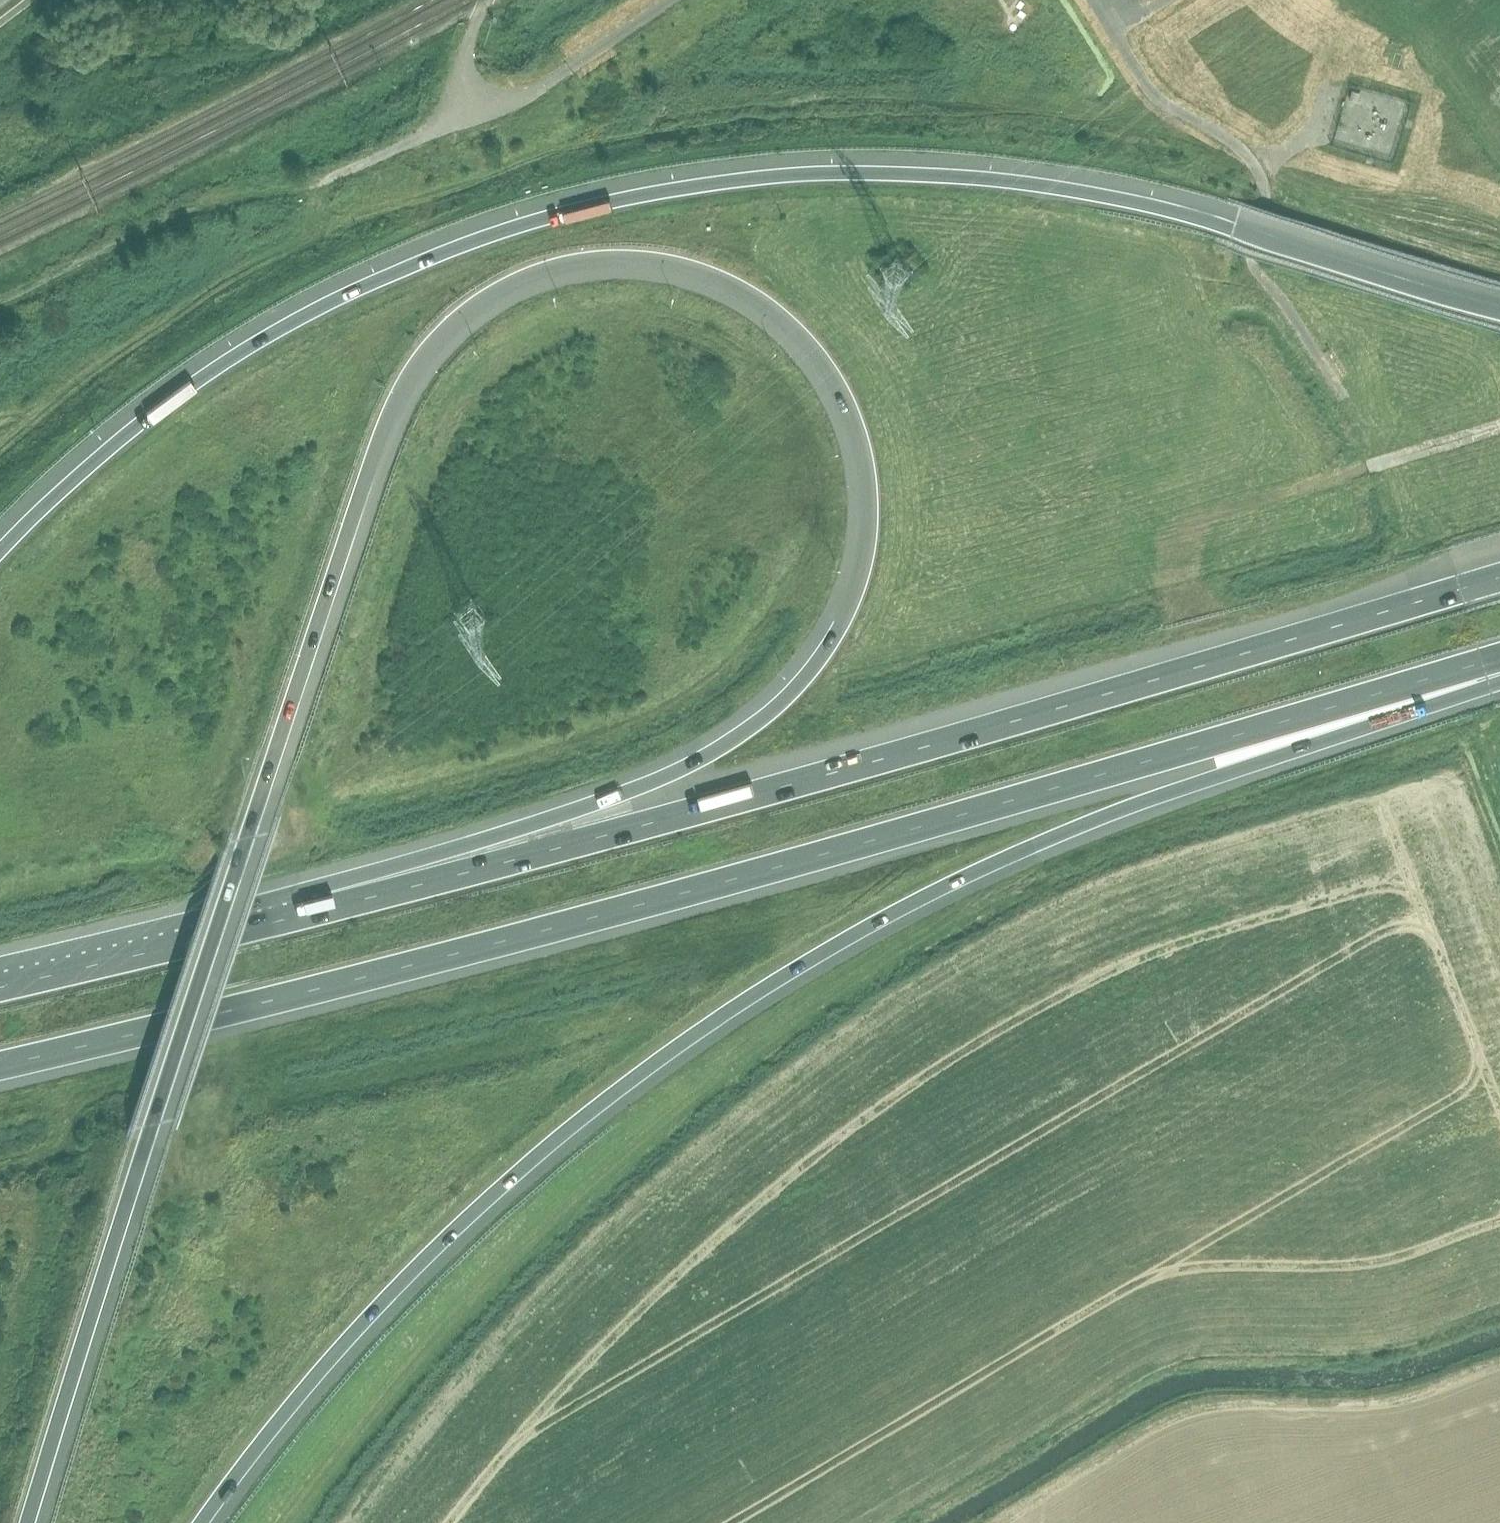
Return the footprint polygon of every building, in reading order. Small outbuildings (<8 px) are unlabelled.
[(1407,148),(1423,91),(1368,76),(1352,133),(1407,148)]
